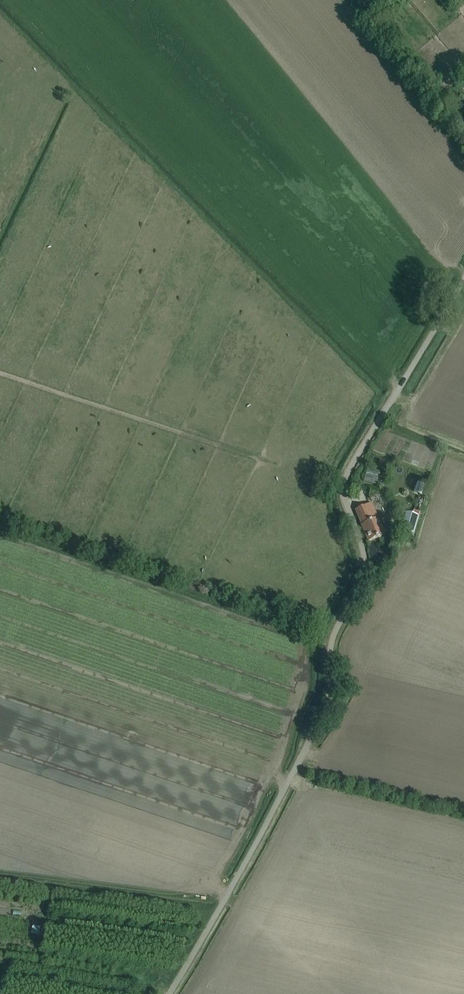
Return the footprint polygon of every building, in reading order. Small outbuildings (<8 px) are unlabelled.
[(372,504),(371,503),(355,510),(361,525),(368,541),(377,537),(385,534),(372,504)] [(413,535),(418,516),(405,513),(400,531),(413,535)] [(377,545),(369,546),(371,557),(378,556),(377,545)]
